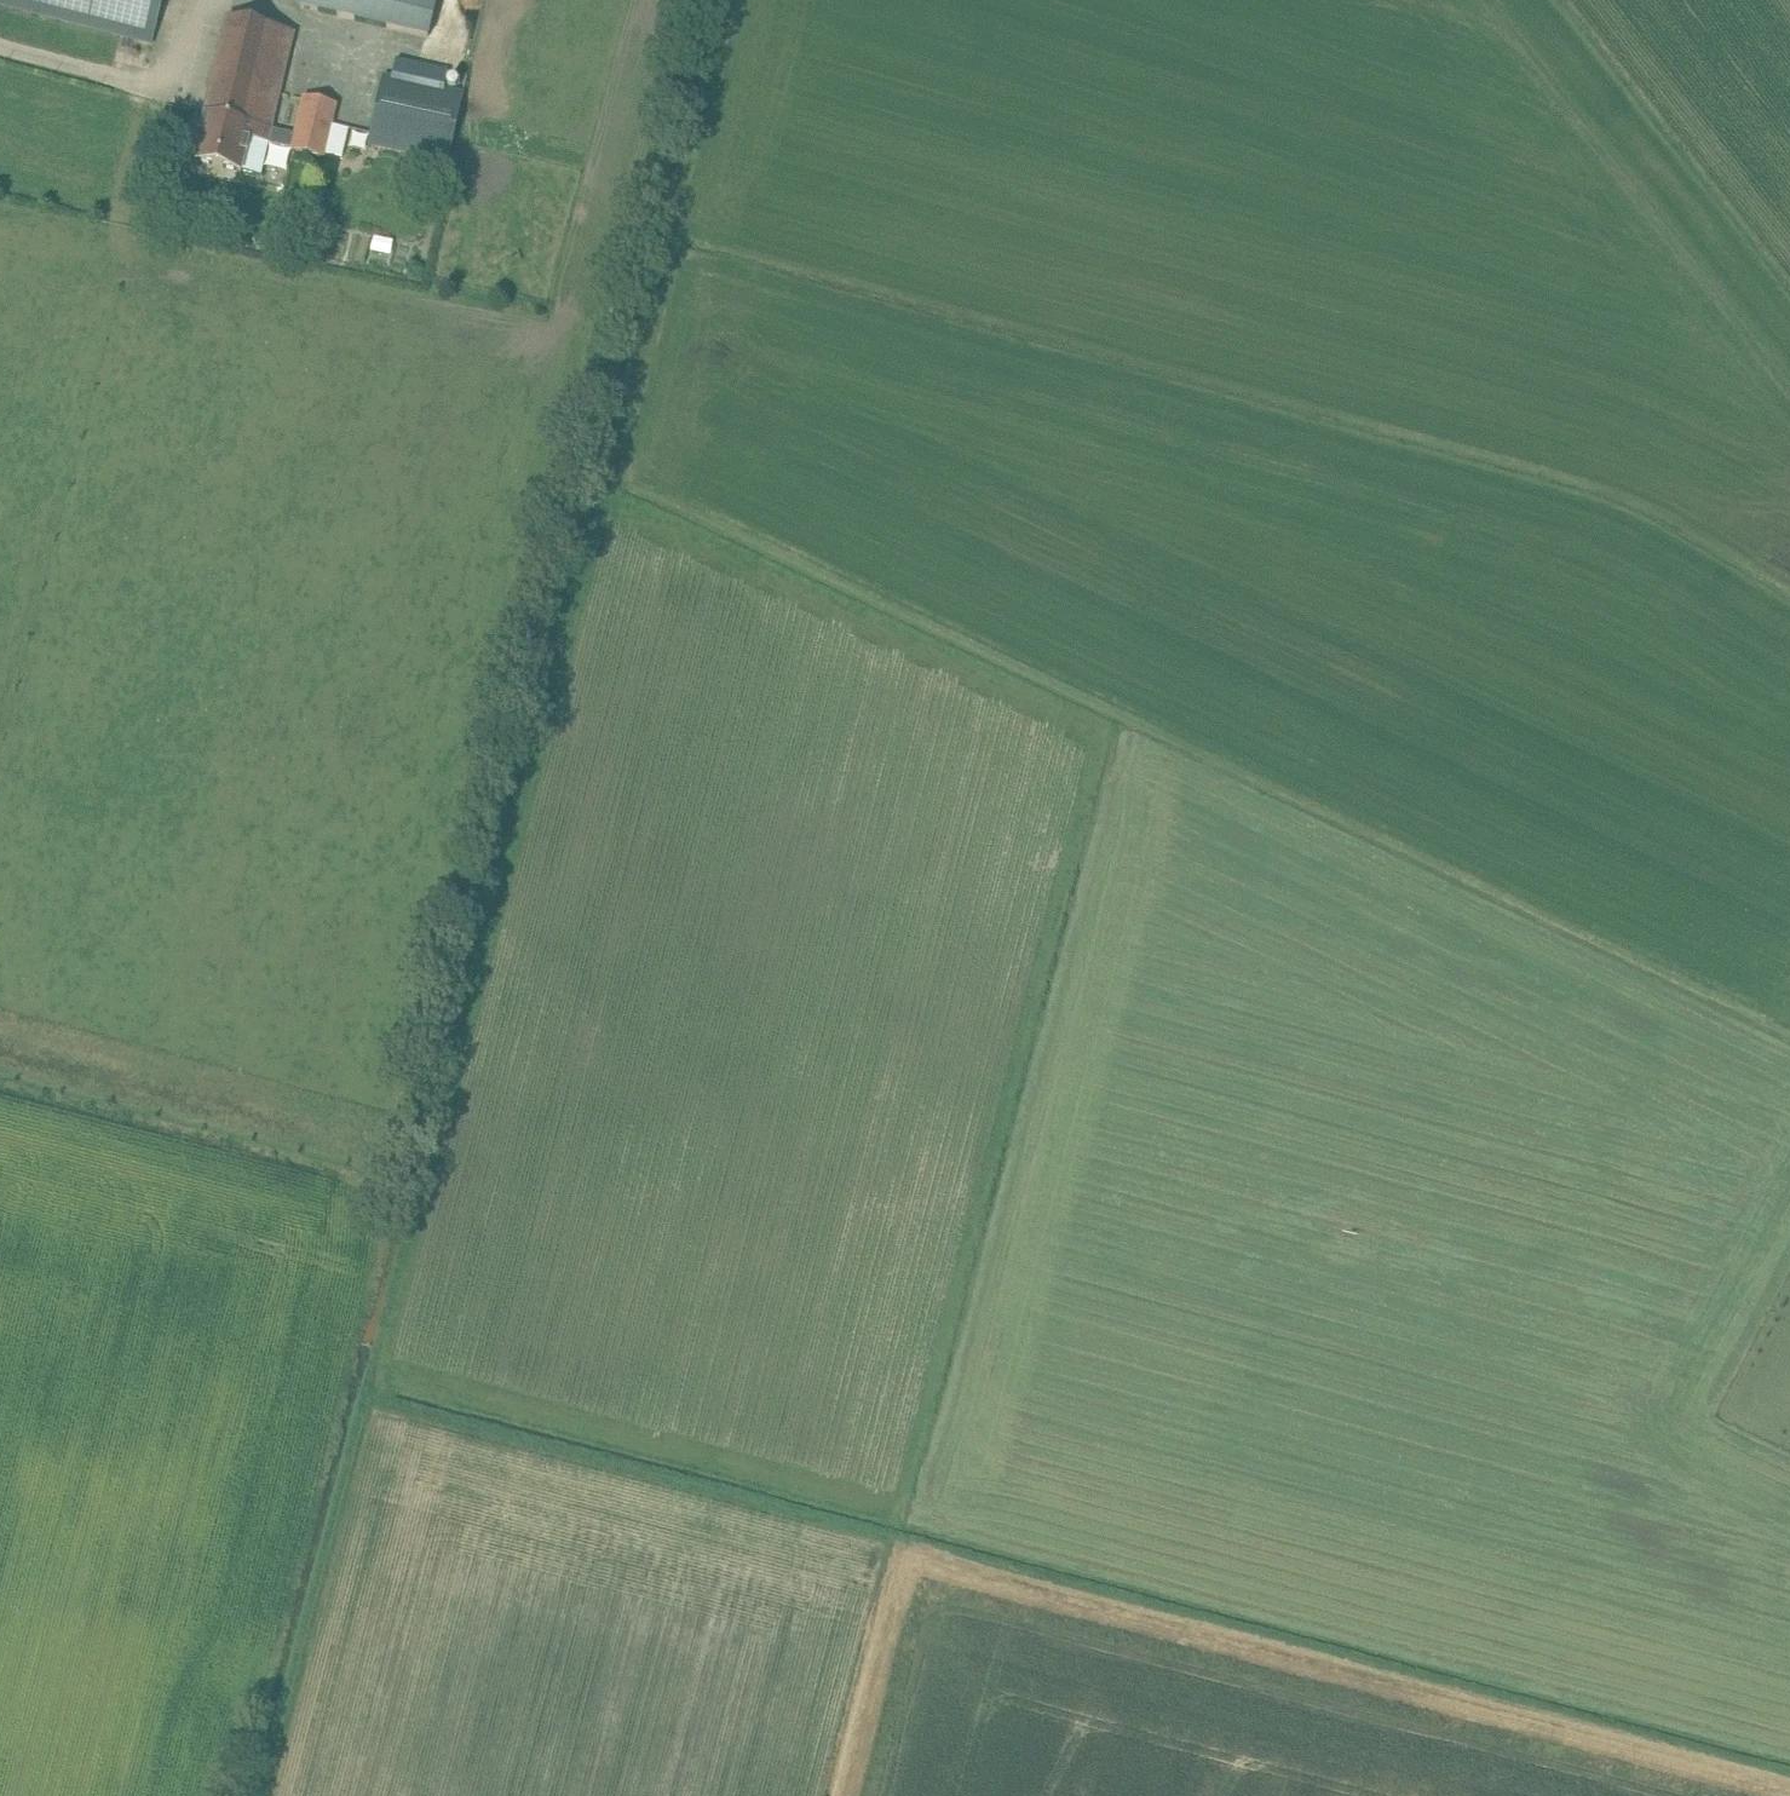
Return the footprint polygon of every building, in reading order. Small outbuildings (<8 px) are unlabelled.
[(152,43),(164,0),(0,0),(0,3),(152,43)] [(301,7),(319,11),(429,35),(437,0),(302,0),(301,7)] [(206,112),(195,160),(219,165),(242,171),(249,140),(322,157),(323,154),(342,158),(349,128),(330,124),(334,109),(304,102),(295,138),(271,132),(294,34),(252,24),(228,18),(206,112)] [(368,149),(449,165),(465,93),(383,76),(368,149)]
